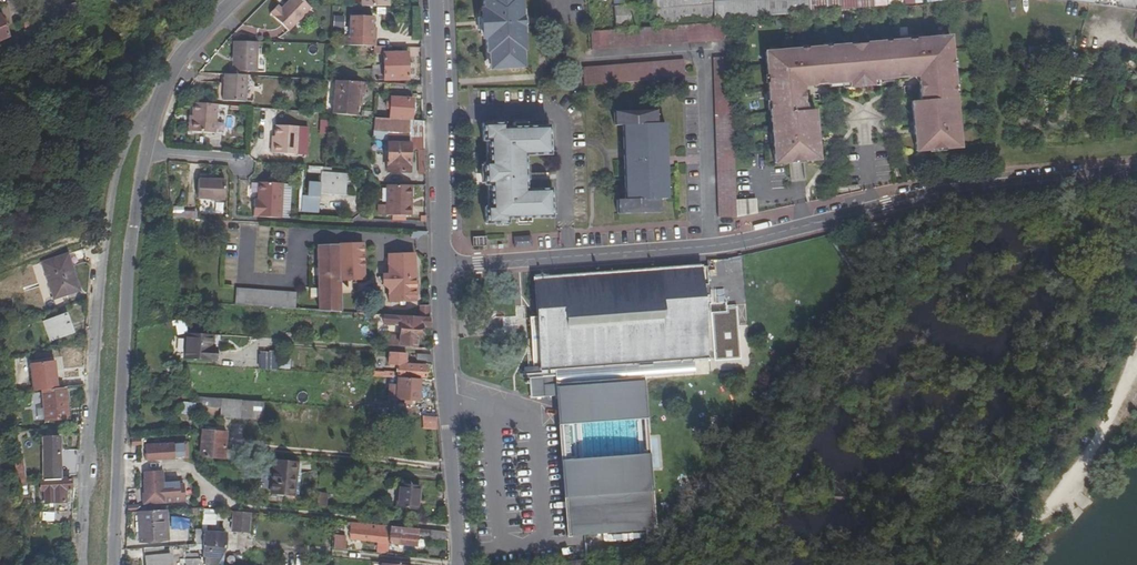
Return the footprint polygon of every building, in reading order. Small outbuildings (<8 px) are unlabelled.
[(306,7),(300,0),(284,0),(278,7),(274,4),(267,11),(285,29),(306,7)] [(483,11),(481,11),(482,20),(483,33),(484,42),(486,42),(487,56),(490,55),(491,72),(525,69),(524,53),(526,52),(522,0),(483,0),(483,11)] [(651,25),(923,5),(922,0),(649,0),(651,25)] [(81,19),(76,3),(67,6),(72,22),(81,19)] [(63,24),(72,22),(67,6),(59,9),(63,24)] [(610,29),(630,27),(628,7),(617,8),(608,8),(610,29)] [(332,27),(344,28),(344,14),(333,13),(332,27)] [(351,35),(345,35),(345,44),(373,44),(374,44),(377,44),(377,28),(373,28),(373,14),(350,14),(351,35)] [(1,16),(0,16),(0,40),(9,37),(1,16)] [(23,25),(27,36),(34,33),(30,22),(23,25)] [(591,34),(592,51),(733,40),(732,22),(591,34)] [(961,149),(952,38),(875,44),(875,46),(844,49),(844,47),(767,53),(776,164),(820,161),(816,111),(807,112),(805,94),(808,87),(843,84),(880,81),(916,78),(920,84),(922,102),(913,103),(917,153),(961,149)] [(228,69),(252,70),(253,41),(229,40),(228,69)] [(408,78),(408,51),(384,51),(383,78),(408,78)] [(716,58),(719,218),(738,216),(733,58),(716,58)] [(685,74),(685,61),(583,68),(584,82),(685,74)] [(220,99),(241,100),(242,74),(221,73),(220,99)] [(584,87),(686,79),(685,74),(584,82),(584,87)] [(336,112),(364,114),(365,101),(360,101),(360,91),(366,91),(366,80),(350,79),(346,79),(338,79),(336,112)] [(880,81),(843,84),(844,89),(880,87),(880,81)] [(412,116),(413,95),(391,94),(391,100),(387,100),(387,105),(390,105),(390,114),(412,116)] [(192,115),(191,131),(215,132),(216,104),(193,103),(192,115)] [(617,198),(618,211),(660,210),(659,197),(669,197),(668,166),(668,152),(668,122),(657,121),(657,109),(615,109),(615,123),(624,123),(625,198),(617,198)] [(373,130),(387,132),(387,116),(373,115),(373,130)] [(423,119),(387,116),(387,132),(387,140),(424,140),(423,119)] [(326,135),(328,121),(319,120),(317,134),(326,135)] [(271,140),(270,150),(297,152),(299,125),(275,123),(274,134),(274,140),(271,140)] [(502,124),(479,125),(479,142),(485,142),(486,163),(486,174),(486,185),(486,207),(481,207),(481,224),(503,223),(503,219),(512,219),(512,223),(526,223),(525,219),(548,218),(547,189),(522,190),(521,156),(546,155),(545,127),(524,127),(523,123),(504,124),(504,128),(502,128),(502,124)] [(387,140),(387,171),(409,171),(409,147),(419,147),(424,147),(424,140),(387,140)] [(804,180),(804,165),(790,165),(790,180),(804,180)] [(328,172),(328,167),(319,166),(317,183),(306,182),(305,196),(301,195),(300,212),(315,213),(317,191),(343,193),(345,173),(328,172)] [(197,178),(196,198),(222,199),(224,180),(197,178)] [(253,215),(280,217),(282,182),(257,181),(256,197),(253,197),(253,215)] [(388,214),(412,214),(412,183),(387,183),(388,204),(382,204),(382,213),(388,212),(388,214)] [(173,206),(172,218),(195,219),(196,211),(183,210),(184,206),(173,206)] [(413,228),(413,236),(421,237),(421,228),(413,228)] [(533,234),(516,235),(516,244),(533,243),(533,234)] [(488,244),(488,235),(474,236),(474,244),(488,244)] [(342,316),(342,298),(341,298),(341,285),(356,285),(363,285),(362,239),(337,240),(337,241),(317,241),(318,317),(342,316)] [(389,288),(389,300),(416,299),(414,250),(388,251),(388,274),(388,280),(384,280),(382,284),(386,288),(389,288)] [(73,273),(66,253),(38,264),(53,302),(75,294),(67,276),(73,273)] [(356,285),(341,285),(341,298),(342,298),(356,297),(356,285)] [(234,318),(293,317),(293,301),(233,303),(234,318)] [(420,303),(420,314),(429,314),(429,303),(420,303)] [(385,346),(416,348),(416,335),(420,335),(421,325),(430,325),(429,314),(388,315),(383,316),(383,325),(399,326),(399,337),(385,336),(385,346)] [(67,315),(45,322),(51,339),(73,331),(67,315)] [(64,347),(80,341),(77,333),(61,339),(64,347)] [(217,362),(218,352),(221,352),(222,339),(214,338),(188,337),(187,337),(186,360),(217,362)] [(384,374),(379,373),(379,378),(420,380),(424,381),(425,367),(405,366),(405,355),(390,354),(389,365),(398,366),(398,373),(384,372),(384,374)] [(432,355),(419,354),(418,363),(433,363),(432,355)] [(31,363),(35,390),(44,389),(59,387),(58,378),(56,377),(55,370),(57,368),(56,360),(31,363)] [(1030,363),(1024,379),(1035,383),(1041,367),(1030,363)] [(379,378),(370,377),(369,383),(397,384),(397,387),(389,387),(388,400),(418,402),(420,380),(379,378)] [(47,419),(69,417),(65,386),(59,387),(44,389),(47,419)] [(215,415),(257,418),(258,402),(192,397),(192,406),(215,408),(215,415)] [(438,415),(424,414),(424,427),(439,427),(439,424),(438,415)] [(225,459),(227,432),(214,431),(212,458),(225,459)] [(46,479),(73,478),(73,474),(77,474),(80,448),(59,446),(58,434),(44,435),(46,479)] [(143,438),(133,438),(132,446),(143,445),(143,438)] [(149,453),(148,453),(148,460),(190,459),(190,443),(148,445),(149,453)] [(273,461),(270,493),(291,494),(293,473),(296,473),(297,464),(273,461)] [(19,480),(28,480),(24,464),(16,466),(19,480)] [(144,492),(145,504),(186,502),(186,485),(181,485),(181,481),(165,482),(165,471),(146,471),(146,479),(146,492),(144,492)] [(75,502),(76,497),(73,478),(46,479),(47,487),(44,487),(44,491),(47,491),(48,504),(45,504),(45,513),(58,512),(57,503),(75,502)] [(417,508),(419,486),(400,484),(397,506),(417,508)] [(325,506),(326,495),(318,494),(317,506),(325,506)] [(141,542),(168,540),(166,510),(139,511),(141,542)] [(60,512),(60,520),(74,521),(75,513),(60,512)] [(233,531),(249,532),(250,513),(235,512),(233,531)] [(349,539),(389,542),(390,525),(351,522),(349,539)] [(446,530),(390,525),(389,542),(389,543),(415,545),(416,534),(430,535),(430,537),(445,538),(446,530)] [(206,544),(205,564),(217,564),(218,547),(226,548),(226,534),(206,532),(206,544)] [(333,549),(344,550),(344,535),(334,534),(333,549)] [(148,556),(149,564),(173,564),(172,555),(148,556)]
